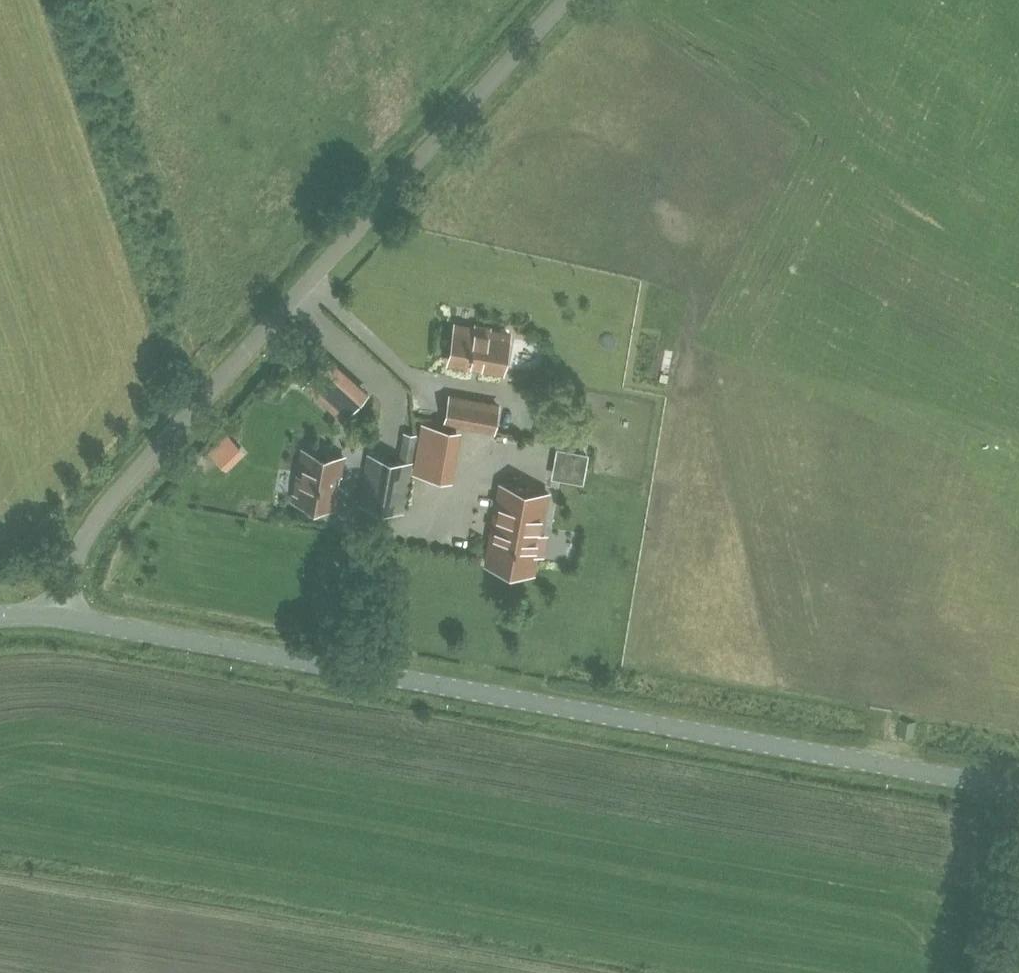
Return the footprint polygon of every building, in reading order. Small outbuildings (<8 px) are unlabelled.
[(449,360),(472,364),(472,361),(480,362),(480,366),(502,370),(509,333),(490,330),(490,327),(475,325),(475,327),(456,324),(449,360)] [(343,394),(354,405),(365,393),(353,382),(343,394)] [(498,404),(451,396),(446,420),(493,429),(498,404)] [(418,434),(404,431),(399,457),(414,459),(418,434)] [(335,506),(338,485),(335,485),(337,473),(340,474),(344,456),(302,449),(294,498),(335,506)] [(368,453),(359,503),(403,511),(412,461),(368,453)] [(455,461),(423,455),(420,472),(452,478),(455,461)] [(500,483),(495,512),(498,512),(493,541),(490,541),(486,562),(533,570),(537,551),(542,552),(545,535),(540,534),(548,492),(500,483)] [(899,720),(896,735),(911,738),(914,723),(899,720)]
